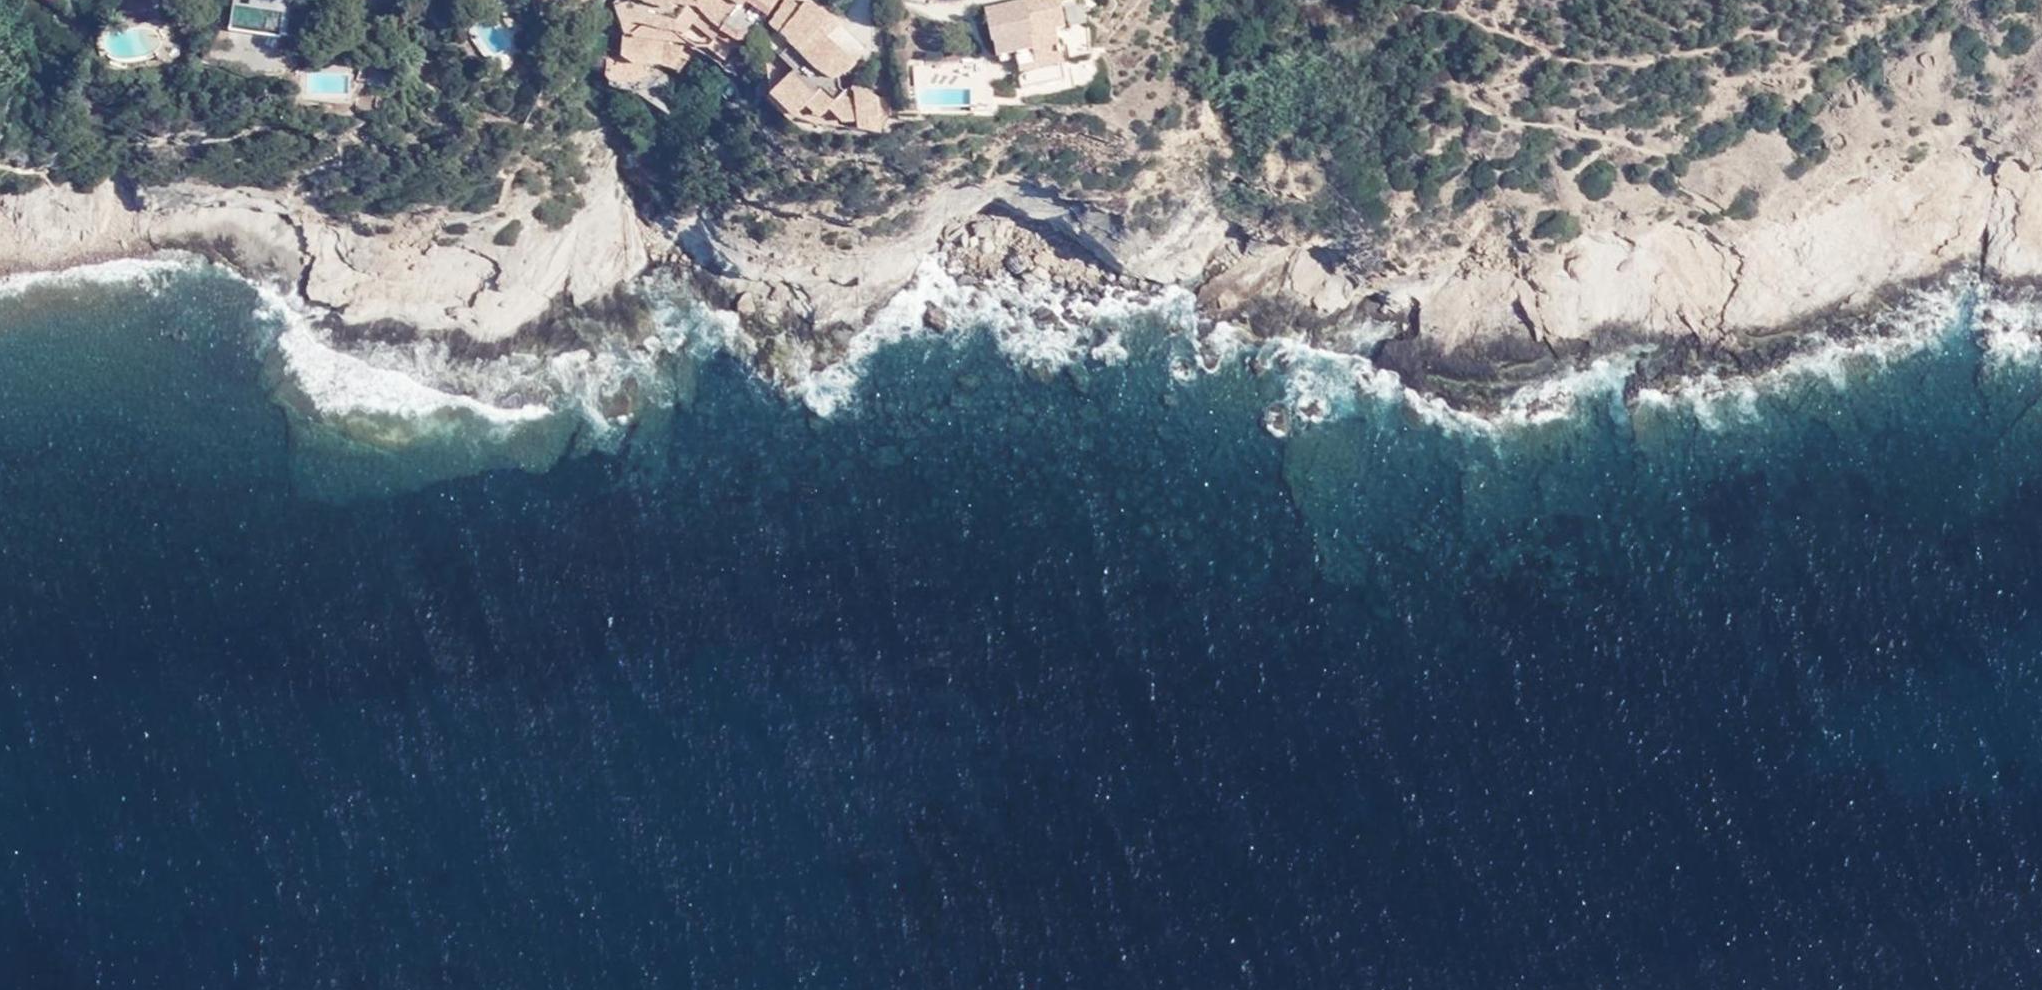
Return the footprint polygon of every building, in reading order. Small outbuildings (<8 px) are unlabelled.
[(618,57),(628,66),(633,68),(646,69),(661,68),(667,70),(683,47),(692,50),(705,50),(720,32),(711,27),(700,16),(695,11),(688,9),(676,9),(661,6),(643,0),(642,0),(619,0),(612,8),(622,35),(618,57)] [(643,0),(661,6),(676,9),(688,9),(695,11),(700,16),(711,27),(720,32),(738,10),(725,0),(642,0),(643,0)] [(766,20),(780,0),(725,0),(738,10),(742,4),(766,20)] [(1053,0),(1049,0),(985,13),(991,46),(994,45),(996,58),(1029,52),(1026,39),(1060,31),(1053,0)] [(835,83),(838,83),(838,80),(847,77),(854,68),(827,42),(836,30),(807,2),(800,11),(787,2),(768,27),(789,48),(806,67),(820,79),(829,82),(835,83)] [(738,10),(720,32),(730,39),(738,41),(748,41),(756,35),(766,20),(742,4),(738,10)] [(683,47),(667,70),(676,74),(692,50),(683,47)] [(855,135),(877,140),(876,102),(865,95),(865,89),(851,89),(843,95),(838,90),(838,83),(835,83),(829,82),(820,79),(806,67),(789,48),(779,59),(791,74),(768,101),(792,123),(803,112),(819,124),(827,116),(833,122),(837,119),(848,128),(855,127),(855,135)] [(618,57),(605,60),(604,80),(609,85),(624,86),(631,84),(643,78),(646,69),(633,68),(628,66),(618,57)]
